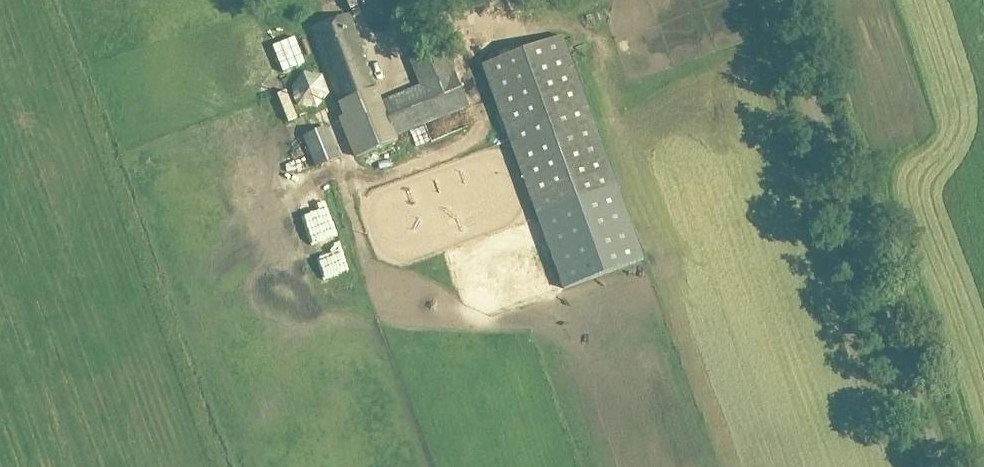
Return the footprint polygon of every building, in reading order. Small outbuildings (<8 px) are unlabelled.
[(374,86),(346,15),(309,30),(343,117),(339,119),(354,158),(396,141),(394,135),(466,106),(437,34),(404,47),(419,86),(381,101),(375,85),(374,86)] [(305,63),(295,37),(273,45),(283,72),(305,63)] [(561,37),(481,65),(559,288),(638,260),(561,37)] [(295,106),(315,108),(327,94),(321,76),(302,72),(288,87),(295,106)] [(295,119),(284,92),(276,96),(287,122),(295,119)] [(315,168),(338,159),(326,126),(302,136),(315,168)]
